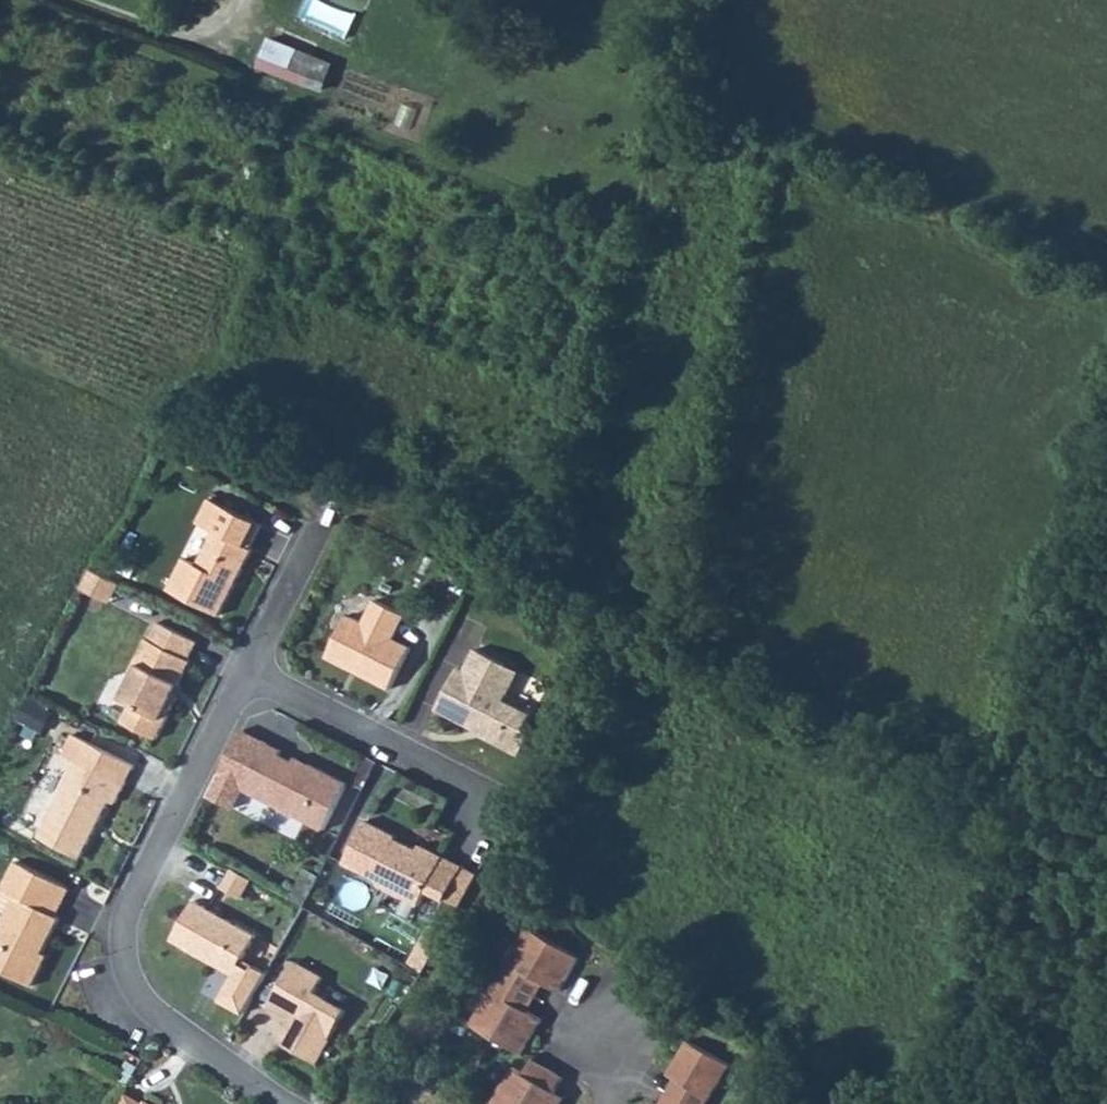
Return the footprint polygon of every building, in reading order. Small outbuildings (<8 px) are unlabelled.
[(290,65),(296,54),(273,41),(266,52),(290,65)] [(167,594),(219,620),(251,556),(247,554),(259,530),(205,503),(198,517),(200,518),(195,529),(211,537),(195,569),(183,563),(167,594)] [(103,605),(113,586),(92,576),(88,573),(79,593),(103,605)] [(109,608),(118,589),(113,586),(103,605),(109,608)] [(329,663),(393,694),(414,652),(396,643),(408,619),(377,604),(365,628),(350,620),(329,663)] [(124,723),(159,739),(179,699),(176,697),(181,685),(193,662),(190,660),(196,647),(157,627),(151,640),(146,638),(131,669),(133,681),(124,698),(134,703),(124,723)] [(495,689),(506,667),(474,652),(464,673),(458,670),(438,711),(487,736),(485,740),(521,758),(532,734),(524,730),(531,716),(503,702),(507,695),(495,689)] [(495,689),(507,695),(518,673),(506,667),(495,689)] [(176,697),(179,699),(185,687),(181,685),(176,697)] [(41,837),(85,859),(112,804),(117,806),(135,769),(72,739),(63,758),(77,765),(41,837)] [(293,768),(278,761),(281,754),(266,746),(242,793),(324,833),(347,787),(309,768),(306,774),(293,768)] [(293,768),(306,774),(309,768),(296,762),(293,768)] [(378,766),(370,762),(357,788),(365,792),(378,766)] [(347,865),(379,880),(382,887),(422,908),(431,890),(453,901),(469,868),(426,847),(423,852),(400,840),(401,838),(369,822),(347,865)] [(42,950),(59,916),(56,915),(69,888),(14,861),(0,888),(0,968),(35,985),(46,962),(38,959),(42,950)] [(453,901),(465,907),(483,875),(469,868),(453,901)] [(223,969),(227,961),(241,969),(243,965),(258,938),(194,903),(173,942),(223,969)] [(470,1022),(521,1053),(540,1021),(526,1012),(520,1008),(536,981),(543,984),(556,993),(577,958),(526,927),(470,1022)] [(38,959),(46,962),(50,954),(42,950),(38,959)] [(223,969),(237,976),(241,969),(227,961),(223,969)] [(285,1012),(288,1008),(296,1012),(293,1017),(280,1041),(318,1063),(347,1011),(317,994),(325,978),(295,961),(270,1004),(285,1012)] [(254,971),(243,965),(223,1002),(246,1014),(269,974),(256,967),(254,971)] [(520,1008),(526,1012),(543,984),(536,981),(520,1008)] [(285,1012),(293,1017),(296,1012),(288,1008),(285,1012)] [(727,1066),(686,1041),(666,1074),(672,1077),(680,1083),(668,1103),(704,1103),(727,1066)] [(548,1100),(554,1091),(562,1077),(530,1058),(523,1073),(511,1066),(488,1103),(556,1103),(548,1100)] [(672,1077),(656,1103),(668,1103),(680,1083),(672,1077)] [(556,1103),(560,1103),(564,1097),(554,1091),(548,1100),(556,1103)] [(119,1095),(113,1103),(134,1103),(119,1095)]
